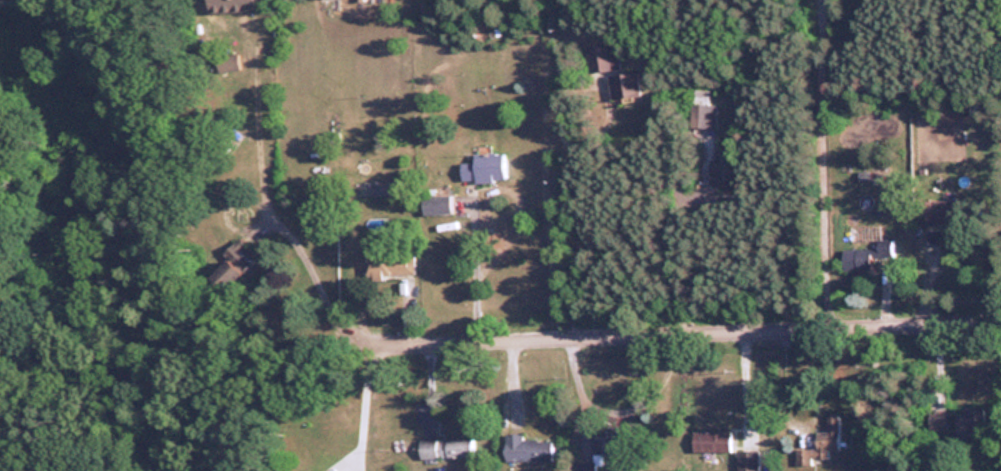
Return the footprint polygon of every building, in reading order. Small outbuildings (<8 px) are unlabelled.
[(259,12),(258,0),(212,0),(213,14),(259,12)] [(620,69),(615,45),(585,50),(590,74),(620,69)] [(641,96),(637,71),(608,77),(612,101),(641,96)] [(715,105),(709,104),(709,90),(693,90),(692,129),(715,129),(715,105)] [(738,182),(739,149),(716,149),(716,162),(711,162),(710,181),(738,182)] [(462,180),(476,180),(476,182),(506,181),(505,153),(475,154),(475,162),(462,163),(462,180)] [(452,195),(423,196),(424,215),(453,214),(452,195)] [(918,201),(919,223),(965,222),(964,200),(918,201)] [(366,237),(367,277),(415,276),(415,256),(388,256),(388,237),(366,237)] [(893,239),(878,240),(879,249),(843,250),(844,271),(872,270),(872,258),(893,257),(893,239)] [(226,254),(231,259),(214,278),(229,291),(259,258),(239,240),(226,254)] [(955,414),(955,436),(972,437),(972,430),(985,430),(985,409),(963,408),(963,415),(955,414)] [(946,413),(928,413),(929,430),(946,430),(946,413)] [(839,450),(839,414),(826,414),(826,432),(817,432),(817,449),(796,449),(796,465),(811,465),(811,458),(828,458),(828,450),(839,450)] [(594,436),(593,454),(630,455),(630,432),(604,432),(604,436),(594,436)] [(731,453),(731,432),(694,432),(693,452),(731,453)] [(553,440),(524,440),(524,434),(507,434),(506,460),(553,462),(553,440)] [(421,439),(421,459),(473,458),(473,438),(421,439)] [(739,451),(738,470),(759,470),(759,451),(739,451)] [(577,470),(596,470),(595,461),(577,462),(577,470)]
